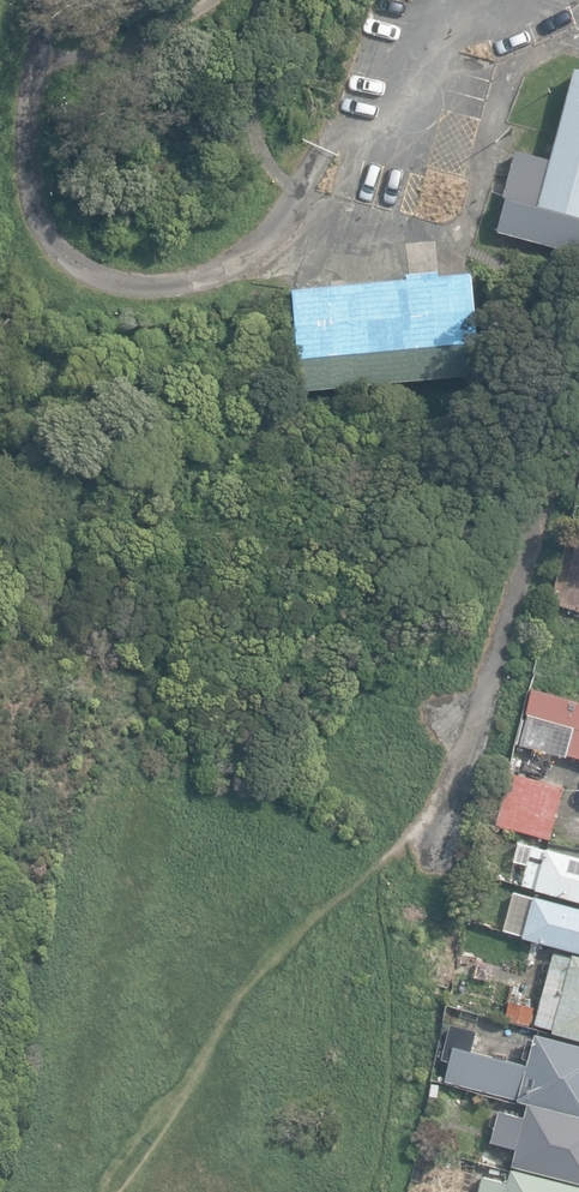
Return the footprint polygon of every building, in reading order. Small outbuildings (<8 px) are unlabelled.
[(578,254),(578,71),(575,70),(550,160),(516,150),(503,198),(508,200),(504,213),(499,232),(578,254)] [(293,290),(303,392),(481,376),(471,274),(439,277),(439,273),(406,276),(407,280),(293,290)] [(578,728),(578,702),(533,690),(527,714),(578,728)] [(496,824),(549,839),(563,788),(510,773),(496,824)] [(532,846),(521,886),(578,901),(578,859),(532,846)] [(513,887),(503,926),(578,946),(578,905),(513,887)] [(578,1039),(578,956),(573,955),(572,958),(554,953),(535,1024),(554,1029),(553,1032),(578,1039)] [(506,1019),(530,1025),(535,1007),(510,1001),(506,1019)] [(471,1051),(476,1031),(450,1024),(441,1060),(449,1062),(444,1081),(528,1104),(578,1116),(578,1045),(534,1034),(533,1041),(527,1039),(522,1059),(528,1060),(526,1066),(471,1051)] [(578,1182),(578,1116),(528,1104),(525,1118),(499,1111),(491,1142),(517,1149),(513,1165),(578,1182)] [(512,1169),(508,1182),(483,1176),(479,1191),(578,1191),(578,1185),(512,1169)]
